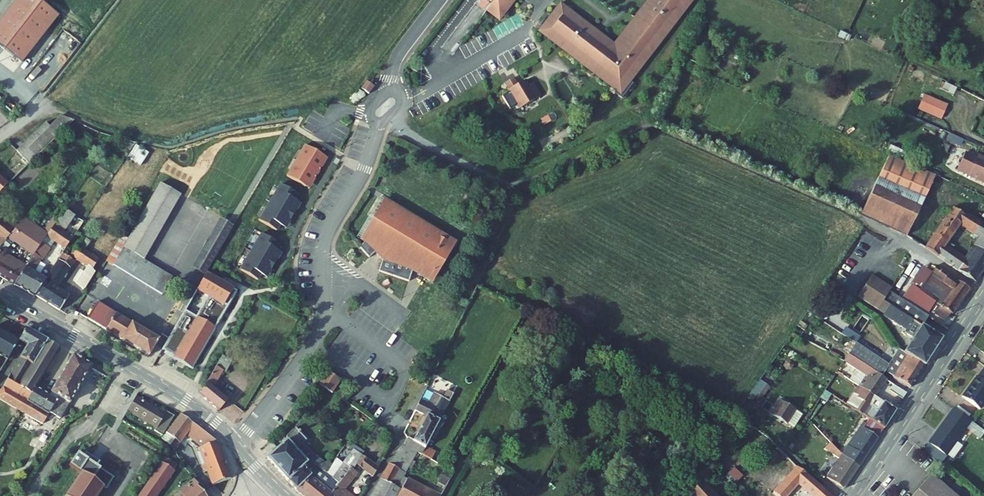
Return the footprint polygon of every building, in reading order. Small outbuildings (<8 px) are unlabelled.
[(41,0),(12,0),(0,15),(0,44),(26,64),(63,16),(41,0)] [(509,0),(481,0),(477,5),(474,9),(474,10),(474,11),(474,12),(475,12),(475,13),(476,14),(476,15),(477,15),(478,15),(479,15),(480,15),(481,15),(496,26),(514,4),(509,0)] [(558,10),(536,37),(617,102),(694,4),(691,2),(693,0),(652,0),(611,51),(558,10)] [(474,9),(447,43),(455,49),(481,15),(480,15),(479,15),(478,15),(477,15),(476,15),(476,14),(475,13),(475,12),(474,12),(474,11),(474,10),(474,9)] [(380,84),(373,79),(367,86),(375,91),(380,84)] [(538,103),(526,85),(519,90),(514,82),(506,88),(523,113),(538,103)] [(952,110),(929,99),(923,113),(945,124),(952,110)] [(42,129),(17,153),(31,167),(77,122),(61,118),(46,133),(42,129)] [(129,155),(142,162),(149,151),(136,143),(129,155)] [(324,160),(307,149),(289,179),(308,190),(312,184),(315,186),(324,168),(321,166),(324,160)] [(971,180),(978,163),(966,158),(959,176),(971,180)] [(926,174),(891,159),(882,179),(916,194),(926,174)] [(978,163),(971,180),(970,181),(983,187),(983,165),(978,163)] [(937,180),(926,174),(916,194),(882,179),(864,219),(910,240),(937,180)] [(0,180),(0,197),(9,188),(0,180)] [(128,238),(111,265),(112,266),(114,263),(127,272),(136,257),(141,260),(181,196),(161,183),(128,238)] [(299,197),(283,187),(261,223),(278,233),(284,224),(290,227),(299,210),(294,207),(299,197)] [(10,229),(16,222),(19,220),(0,204),(0,220),(10,229)] [(379,207),(356,246),(364,251),(358,256),(368,267),(372,263),(377,258),(384,263),(382,269),(378,280),(407,290),(411,279),(429,289),(452,250),(379,207)] [(983,280),(983,227),(971,219),(969,221),(958,213),(929,252),(979,287),(983,280)] [(66,215),(57,227),(68,235),(76,222),(66,215)] [(0,220),(0,235),(3,238),(0,242),(0,253),(22,227),(16,222),(10,229),(0,220)] [(209,273),(235,229),(221,221),(192,270),(206,278),(209,273)] [(22,227),(0,253),(0,277),(18,288),(30,269),(4,256),(16,243),(38,256),(57,227),(53,224),(45,236),(25,224),(22,227)] [(76,241),(68,235),(57,227),(38,256),(30,269),(18,288),(37,298),(38,296),(50,279),(38,272),(46,260),(43,257),(54,241),(69,251),(76,241)] [(81,233),(76,241),(69,251),(50,279),(38,296),(63,312),(72,297),(61,289),(81,259),(90,265),(84,275),(77,286),(85,291),(99,269),(97,268),(102,260),(81,246),(87,237),(81,233)] [(111,265),(128,238),(121,234),(104,261),(111,265)] [(263,235),(242,271),(259,282),(265,272),(270,275),(280,258),(274,255),(280,245),(263,235)] [(901,253),(893,265),(899,269),(907,257),(901,253)] [(160,297),(169,282),(171,279),(141,260),(136,257),(127,272),(125,275),(160,297)] [(384,263),(377,258),(372,263),(382,269),(384,263)] [(112,266),(125,275),(127,272),(114,263),(112,266)] [(227,269),(217,263),(210,274),(220,281),(227,269)] [(970,291),(936,268),(932,275),(943,282),(940,286),(946,290),(937,303),(920,292),(914,302),(919,306),(920,304),(931,311),(935,306),(940,309),(950,316),(952,317),(970,291)] [(84,275),(82,273),(75,284),(77,286),(84,275)] [(210,274),(209,273),(206,278),(203,283),(162,352),(191,368),(195,361),(199,355),(204,345),(213,332),(222,314),(228,305),(236,290),(220,281),(210,274)] [(889,294),(891,291),(871,278),(858,300),(878,312),(883,304),(889,294)] [(916,281),(905,297),(914,302),(920,292),(924,286),(916,281)] [(889,309),(899,315),(909,322),(913,317),(902,310),(905,305),(889,294),(883,304),(889,309)] [(159,341),(95,302),(85,318),(148,358),(159,341)] [(941,343),(909,322),(899,315),(889,309),(883,304),(878,312),(884,316),(883,318),(903,331),(905,332),(903,336),(912,341),(903,354),(925,368),(941,343)] [(916,312),(905,305),(902,310),(913,317),(916,312)] [(944,325),(950,316),(940,309),(934,318),(944,325)] [(856,342),(861,335),(846,325),(842,332),(856,342)] [(0,330),(0,356),(10,362),(22,343),(0,330)] [(29,331),(22,343),(30,347),(0,395),(0,401),(24,415),(39,391),(63,351),(29,331)] [(842,337),(840,341),(853,350),(856,346),(842,337)] [(911,391),(925,368),(903,354),(898,351),(884,371),(853,350),(849,357),(883,380),(887,373),(892,377),(891,379),(911,391)] [(235,363),(225,357),(218,369),(225,373),(227,375),(235,363)] [(887,383),(883,380),(849,357),(845,364),(866,378),(858,389),(875,400),(887,383)] [(53,399),(39,391),(24,415),(45,428),(48,422),(59,428),(94,369),(77,359),(53,399)] [(982,366),(974,376),(960,396),(978,409),(983,401),(983,368),(982,366)] [(216,389),(225,373),(218,369),(201,397),(221,413),(230,401),(226,397),(216,389)] [(321,386),(326,390),(331,382),(332,383),(340,388),(344,382),(331,372),(321,386)] [(776,379),(770,376),(752,405),(758,409),(765,398),(776,379)] [(334,395),(340,388),(332,383),(331,382),(326,390),(334,395)] [(907,396),(893,386),(889,392),(904,402),(907,396)] [(895,414),(875,400),(858,389),(852,399),(848,396),(843,405),(867,421),(883,432),(895,414)] [(230,392),(226,397),(230,401),(234,396),(230,392)] [(454,401),(450,399),(448,403),(437,397),(431,408),(423,404),(417,414),(428,420),(415,444),(409,441),(405,447),(418,455),(420,456),(424,458),(428,450),(454,401)] [(174,418),(136,398),(127,412),(164,434),(174,418)] [(804,418),(781,404),(773,417),(795,431),(804,418)] [(969,420),(952,407),(927,441),(951,457),(960,444),(955,440),(969,420)] [(219,444),(183,416),(170,434),(169,435),(179,442),(177,445),(181,449),(189,437),(194,442),(192,445),(201,451),(207,467),(204,468),(206,473),(209,472),(216,488),(233,481),(219,444)] [(859,468),(883,432),(867,421),(842,457),(843,458),(859,468)] [(760,440),(763,436),(753,430),(745,424),(741,429),(760,440)] [(309,443),(297,431),(290,439),(289,443),(270,461),(290,483),(310,462),(319,470),(327,476),(334,467),(330,464),(328,467),(315,457),(305,447),(309,443)] [(843,491),(859,468),(843,458),(842,457),(841,456),(840,455),(838,453),(836,452),(831,445),(829,443),(824,451),(839,461),(826,480),(843,491)] [(418,455),(405,447),(404,449),(399,455),(376,495),(403,495),(410,484),(406,482),(398,478),(401,472),(406,475),(418,455)] [(438,456),(428,450),(424,458),(434,464),(438,456)] [(327,476),(319,470),(300,493),(304,495),(334,495),(348,477),(349,479),(353,473),(355,475),(361,468),(367,460),(356,451),(343,467),(332,481),(327,476)] [(148,489),(143,495),(160,495),(183,463),(172,455),(148,489)] [(420,456),(418,455),(406,475),(401,472),(398,478),(406,482),(420,456)] [(371,463),(367,460),(361,468),(366,472),(376,480),(385,463),(376,456),(371,463)] [(76,457),(71,465),(79,471),(63,495),(61,494),(59,495),(95,495),(102,485),(100,483),(104,476),(95,470),(90,466),(83,462),(76,457)] [(290,483),(300,493),(319,470),(310,462),(290,483)] [(343,467),(338,462),(334,467),(327,476),(332,481),(343,467)] [(795,467),(771,494),(773,495),(788,495),(797,486),(809,495),(831,495),(795,467)] [(360,479),(366,472),(361,468),(355,475),(360,479)] [(743,477),(735,469),(727,478),(734,485),(743,477)] [(434,494),(437,495),(444,495),(455,476),(447,471),(434,494)] [(355,475),(353,473),(349,479),(348,477),(334,495),(359,495),(351,490),(360,479),(355,475)] [(929,475),(911,495),(955,495),(929,475)] [(703,481),(692,495),(717,495),(703,481)] [(200,489),(201,488),(195,482),(184,492),(187,495),(205,495),(200,489)] [(410,484),(403,495),(437,495),(434,494),(411,482),(410,484)]
